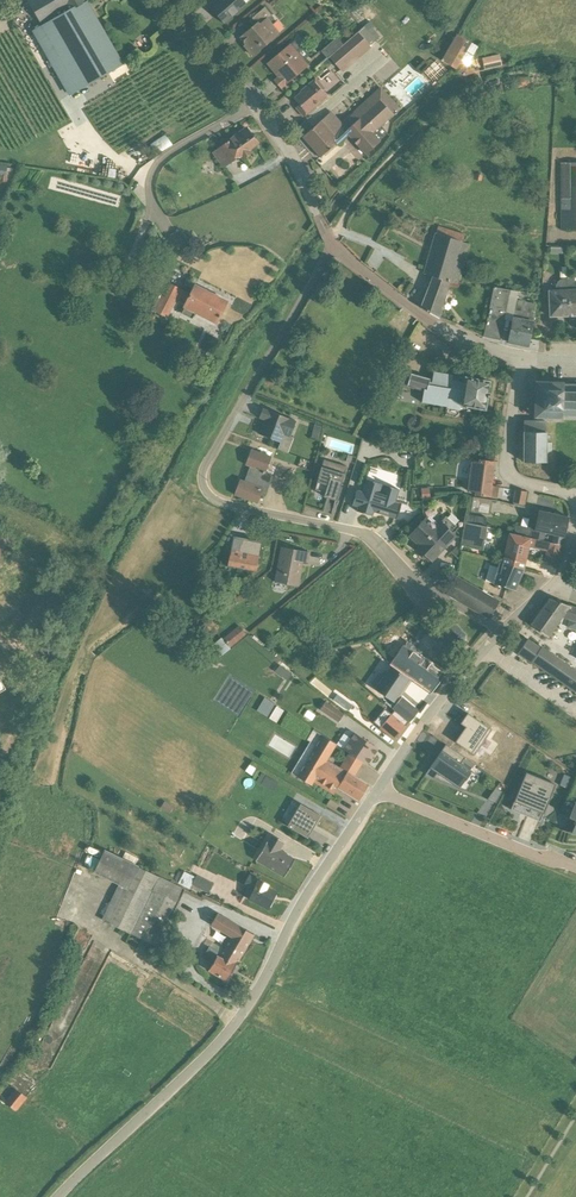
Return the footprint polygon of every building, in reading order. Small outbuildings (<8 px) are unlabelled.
[(27,2),(41,27),(32,33),(68,96),(122,65),(85,0),(31,0),(27,2)] [(241,0),(220,0),(210,9),(223,25),(246,5),(241,0)] [(273,19),(264,8),(248,21),(253,28),(239,38),(245,45),(244,47),(251,56),(279,33),(270,22),(273,19)] [(371,29),(374,27),(369,21),(328,57),(342,73),(370,48),(368,46),(378,37),(371,29)] [(456,35),(440,61),(454,69),(453,70),(462,76),(473,73),(471,65),(467,65),(477,47),(456,35)] [(342,45),(336,38),(320,51),(326,58),(342,45)] [(300,47),(294,40),(265,64),(276,77),(272,81),(280,89),(307,66),(295,51),(300,47)] [(481,58),(483,70),(501,66),(498,54),(481,58)] [(509,81),(510,89),(529,85),(528,77),(509,81)] [(324,89),(315,78),(299,92),(300,92),(293,98),(298,105),(294,108),(302,118),(319,104),(319,103),(326,97),(321,91),(324,89)] [(301,138),(319,158),(338,141),(337,140),(344,133),(364,155),(379,142),(378,141),(386,133),(378,124),(397,107),(379,87),(352,111),(353,112),(341,123),(331,112),(301,138)] [(211,153),(223,168),(239,158),(240,159),(250,153),(248,150),(256,144),(245,129),(211,153)] [(171,145),(164,135),(149,145),(156,155),(171,145)] [(10,181),(11,165),(0,164),(0,181),(10,181)] [(559,164),(559,231),(575,231),(575,164),(559,164)] [(462,235),(438,226),(424,271),(423,274),(431,277),(419,308),(437,319),(462,235)] [(556,282),(554,286),(554,291),(547,291),(547,318),(575,317),(575,286),(573,286),(573,278),(565,279),(565,268),(558,268),(559,279),(556,282)] [(168,285),(165,290),(153,312),(166,317),(175,301),(183,305),(182,306),(184,307),(181,314),(192,319),(195,313),(215,323),(226,302),(194,286),(188,296),(168,285)] [(492,287),(482,336),(499,340),(503,320),(508,290),(492,287)] [(507,342),(527,346),(534,314),(531,313),(533,304),(515,300),(517,292),(508,290),(503,320),(511,321),(507,342)] [(398,370),(394,386),(406,390),(407,387),(422,391),(420,402),(446,407),(446,408),(458,411),(460,405),(483,409),(484,409),(488,382),(488,381),(463,377),(462,384),(457,383),(458,376),(432,371),(430,382),(429,382),(430,379),(429,379),(398,370)] [(534,381),(533,400),(533,418),(555,419),(561,419),(561,417),(575,417),(575,385),(562,384),(562,382),(534,381)] [(262,409),(258,418),(264,420),(258,434),(279,443),(282,435),(289,437),(295,421),(262,409)] [(544,422),(524,422),(522,462),(544,463),(544,422)] [(320,426),(313,424),(310,437),(317,439),(320,426)] [(265,472),(271,456),(250,449),(244,465),(248,467),(243,481),(239,479),(233,495),(256,503),(259,495),(264,497),(272,475),(265,472)] [(345,467),(323,460),(315,482),(316,483),(314,490),(315,490),(316,487),(325,490),(323,497),(335,501),(345,467)] [(477,463),(470,462),(466,490),(474,492),(474,496),(496,498),(497,487),(490,486),(493,462),(478,460),(477,463)] [(357,507),(356,511),(372,516),(373,512),(396,519),(400,504),(406,506),(407,502),(396,498),(398,490),(366,480),(362,493),(356,491),(351,506),(357,507)] [(421,489),(422,500),(429,499),(428,488),(421,489)] [(525,492),(514,490),(512,503),(523,505),(525,492)] [(472,497),(469,512),(488,514),(491,501),(472,497)] [(562,537),(563,537),(568,518),(567,518),(537,511),(535,520),(531,519),(531,520),(529,519),(526,528),(515,526),(513,534),(542,541),(544,534),(553,536),(551,543),(560,545),(562,537)] [(464,523),(472,525),(473,516),(466,514),(464,523)] [(431,562),(456,536),(450,531),(455,526),(445,517),(440,521),(435,526),(427,518),(428,517),(426,516),(407,536),(417,545),(415,547),(417,549),(416,551),(419,553),(418,554),(424,560),(425,559),(429,562),(429,561),(431,562)] [(472,525),(464,523),(460,546),(481,549),(485,528),(472,525)] [(543,564),(555,566),(560,545),(508,533),(502,557),(503,557),(501,563),(522,569),(527,546),(545,551),(543,563),(543,564)] [(232,538),(227,565),(236,567),(235,575),(244,577),(246,569),(255,571),(260,543),(250,541),(249,545),(242,544),(241,544),(242,540),(232,538)] [(280,547),(274,582),(298,587),(302,562),(306,563),(308,552),(280,547)] [(501,563),(492,561),(489,570),(488,570),(485,581),(492,583),(513,590),(522,569),(501,563)] [(549,599),(529,625),(547,638),(561,617),(568,620),(565,627),(575,631),(575,608),(549,599)] [(455,644),(459,644),(463,648),(467,643),(464,640),(464,636),(451,621),(442,630),(455,644)] [(209,646),(219,658),(229,649),(229,648),(245,634),(238,625),(222,638),(221,637),(209,646)] [(540,646),(539,647),(526,639),(516,653),(530,663),(530,662),(575,694),(575,671),(540,646)] [(431,692),(444,673),(403,645),(389,664),(431,692)] [(291,674),(279,664),(274,671),(286,680),(291,674)] [(383,702),(408,723),(418,711),(400,696),(412,680),(390,665),(373,688),(392,702),(390,704),(385,701),(383,702)] [(269,700),(257,692),(254,697),(265,705),(260,713),(274,722),(275,722),(283,709),(268,701),(269,700)] [(325,701),(319,710),(337,722),(343,713),(325,701)] [(393,711),(379,728),(392,739),(404,725),(407,722),(393,711)] [(454,742),(473,755),(490,730),(466,713),(459,723),(464,727),(454,742)] [(357,800),(367,785),(353,776),(362,762),(347,753),(338,767),(326,759),(335,744),(313,729),(306,740),(309,742),(290,772),(294,775),(310,785),(313,781),(332,794),(336,787),(357,800)] [(377,748),(352,733),(349,738),(342,733),(335,744),(342,748),(342,749),(366,765),(377,748)] [(436,757),(424,774),(465,791),(469,785),(470,786),(477,776),(460,763),(464,757),(444,744),(436,757)] [(554,785),(554,784),(524,772),(509,810),(539,822),(554,785)] [(574,802),(568,817),(575,821),(571,833),(575,833),(575,802),(574,802)] [(319,815),(299,803),(286,826),(306,838),(319,815)] [(271,834),(255,860),(283,877),(294,859),(279,850),(284,842),(271,834)] [(101,920),(156,947),(185,889),(104,849),(98,860),(93,857),(90,865),(95,868),(92,872),(117,885),(101,920)] [(183,871),(177,882),(198,892),(200,889),(207,893),(212,883),(196,875),(195,876),(183,871)] [(268,884),(249,874),(242,886),(246,888),(242,896),(267,909),(277,891),(267,886),(268,884)] [(222,981),(226,983),(230,975),(229,974),(253,934),(216,912),(209,924),(228,936),(221,948),(210,941),(202,955),(212,961),(207,969),(223,979),(222,981)] [(27,1097),(15,1087),(4,1101),(15,1111),(27,1097)]
